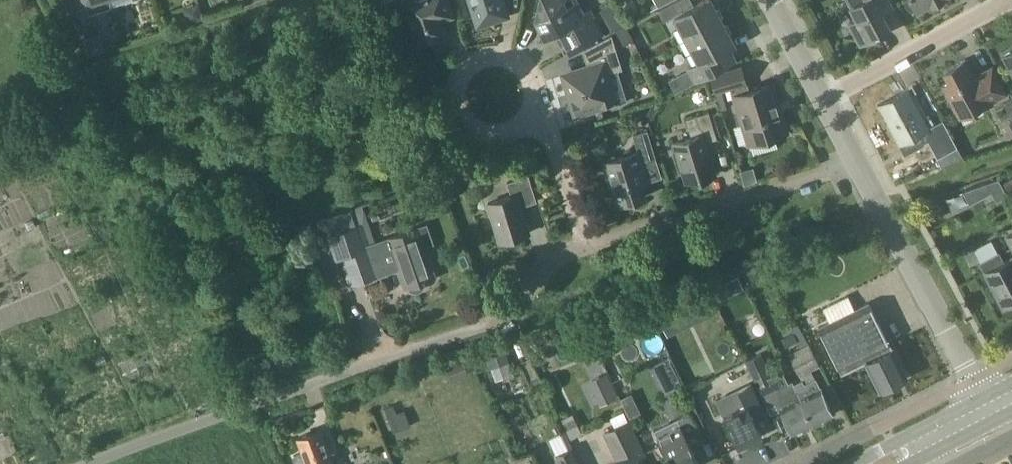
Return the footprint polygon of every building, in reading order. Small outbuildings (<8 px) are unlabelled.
[(109,0),(63,0),(69,12),(81,8),(83,16),(112,7),(109,0)] [(404,6),(417,45),(443,37),(439,23),(437,22),(440,17),(441,18),(453,14),(449,0),(416,0),(415,3),(404,6)] [(476,23),(481,25),(505,17),(507,13),(503,0),(469,0),(476,23)] [(535,19),(544,36),(565,25),(577,46),(602,33),(590,10),(583,14),(576,0),(540,0),(535,19)] [(722,21),(711,0),(703,0),(694,5),(691,0),(677,0),(658,10),(664,21),(674,15),(687,39),(722,21)] [(851,7),(857,20),(850,24),(861,44),(889,29),(878,8),(889,2),(888,0),(847,0),(851,7)] [(917,11),(932,3),(933,6),(943,0),(911,0),(917,11)] [(722,21),(687,39),(699,62),(688,67),(696,81),(736,60),(729,47),(735,44),(722,21)] [(590,67),(564,75),(576,113),(614,101),(607,78),(611,76),(610,72),(621,68),(611,37),(585,50),(590,67)] [(949,81),(942,85),(949,97),(947,103),(953,106),(957,114),(972,106),(975,110),(1006,93),(992,67),(979,74),(981,77),(976,79),(965,59),(943,70),(949,81)] [(740,66),(711,75),(717,92),(731,88),(749,144),(787,132),(772,84),(748,91),(740,66)] [(928,126),(908,89),(878,105),(899,144),(920,133),(925,142),(928,140),(937,157),(957,147),(943,119),(928,126)] [(692,138),(674,143),(685,182),(698,178),(698,180),(715,175),(705,143),(717,139),(709,112),(687,119),(692,138)] [(638,151),(603,162),(617,206),(645,197),(640,180),(646,178),(641,162),(656,158),(647,129),(633,134),(638,151)] [(942,166),(963,158),(957,147),(937,157),(942,166)] [(744,184),(758,180),(756,174),(749,168),(741,171),(744,184)] [(507,182),(511,196),(488,203),(500,242),(529,233),(520,206),(536,201),(528,175),(507,182)] [(66,235),(71,244),(81,238),(77,232),(85,227),(73,208),(56,218),(66,235)] [(363,222),(327,234),(336,260),(341,258),(349,285),(380,275),(379,270),(397,263),(405,287),(409,286),(410,287),(411,288),(411,289),(412,289),(413,290),(414,291),(415,291),(416,291),(417,291),(418,291),(419,291),(420,291),(421,291),(421,290),(422,290),(423,290),(424,289),(424,288),(425,288),(425,287),(426,286),(426,285),(426,284),(426,283),(426,282),(426,280),(434,278),(423,245),(434,241),(428,224),(417,228),(388,238),(370,244),(363,222)] [(1004,236),(1011,252),(1011,231),(1004,236)] [(974,241),(960,244),(964,265),(978,263),(974,241)] [(99,242),(61,252),(67,274),(105,264),(99,242)] [(796,273),(813,267),(809,256),(792,262),(796,273)] [(985,271),(1004,306),(1011,302),(1011,257),(985,271)] [(737,266),(708,279),(712,290),(742,276),(737,266)] [(97,306),(115,300),(112,291),(94,297),(97,306)] [(868,302),(818,327),(839,369),(838,369),(841,375),(866,363),(879,390),(881,389),(883,392),(894,387),(893,383),(906,376),(889,342),(888,342),(868,302)] [(501,344),(484,351),(492,370),(508,363),(501,344)] [(799,375),(793,378),(814,421),(832,412),(820,387),(811,370),(820,366),(809,345),(790,354),(799,375)] [(745,360),(745,362),(758,387),(766,404),(777,398),(781,406),(780,406),(792,432),(814,421),(793,378),(777,386),(761,353),(745,360)] [(669,358),(655,365),(668,392),(683,384),(669,358)] [(738,389),(715,400),(722,414),(723,414),(738,446),(762,434),(753,417),(764,411),(754,389),(751,383),(738,389)] [(398,407),(389,410),(397,433),(413,427),(408,411),(400,414),(398,407)] [(654,429),(661,444),(670,463),(699,463),(691,447),(702,441),(688,413),(677,418),(678,420),(671,423),(670,422),(654,429)] [(563,419),(572,439),(583,434),(574,414),(563,419)] [(602,431),(616,460),(608,463),(639,463),(636,458),(646,453),(629,419),(624,421),(604,430),(602,431)] [(320,429),(297,437),(303,453),(294,456),(298,463),(333,463),(320,429)] [(560,463),(579,463),(571,447),(556,454),(561,463),(560,463)]
